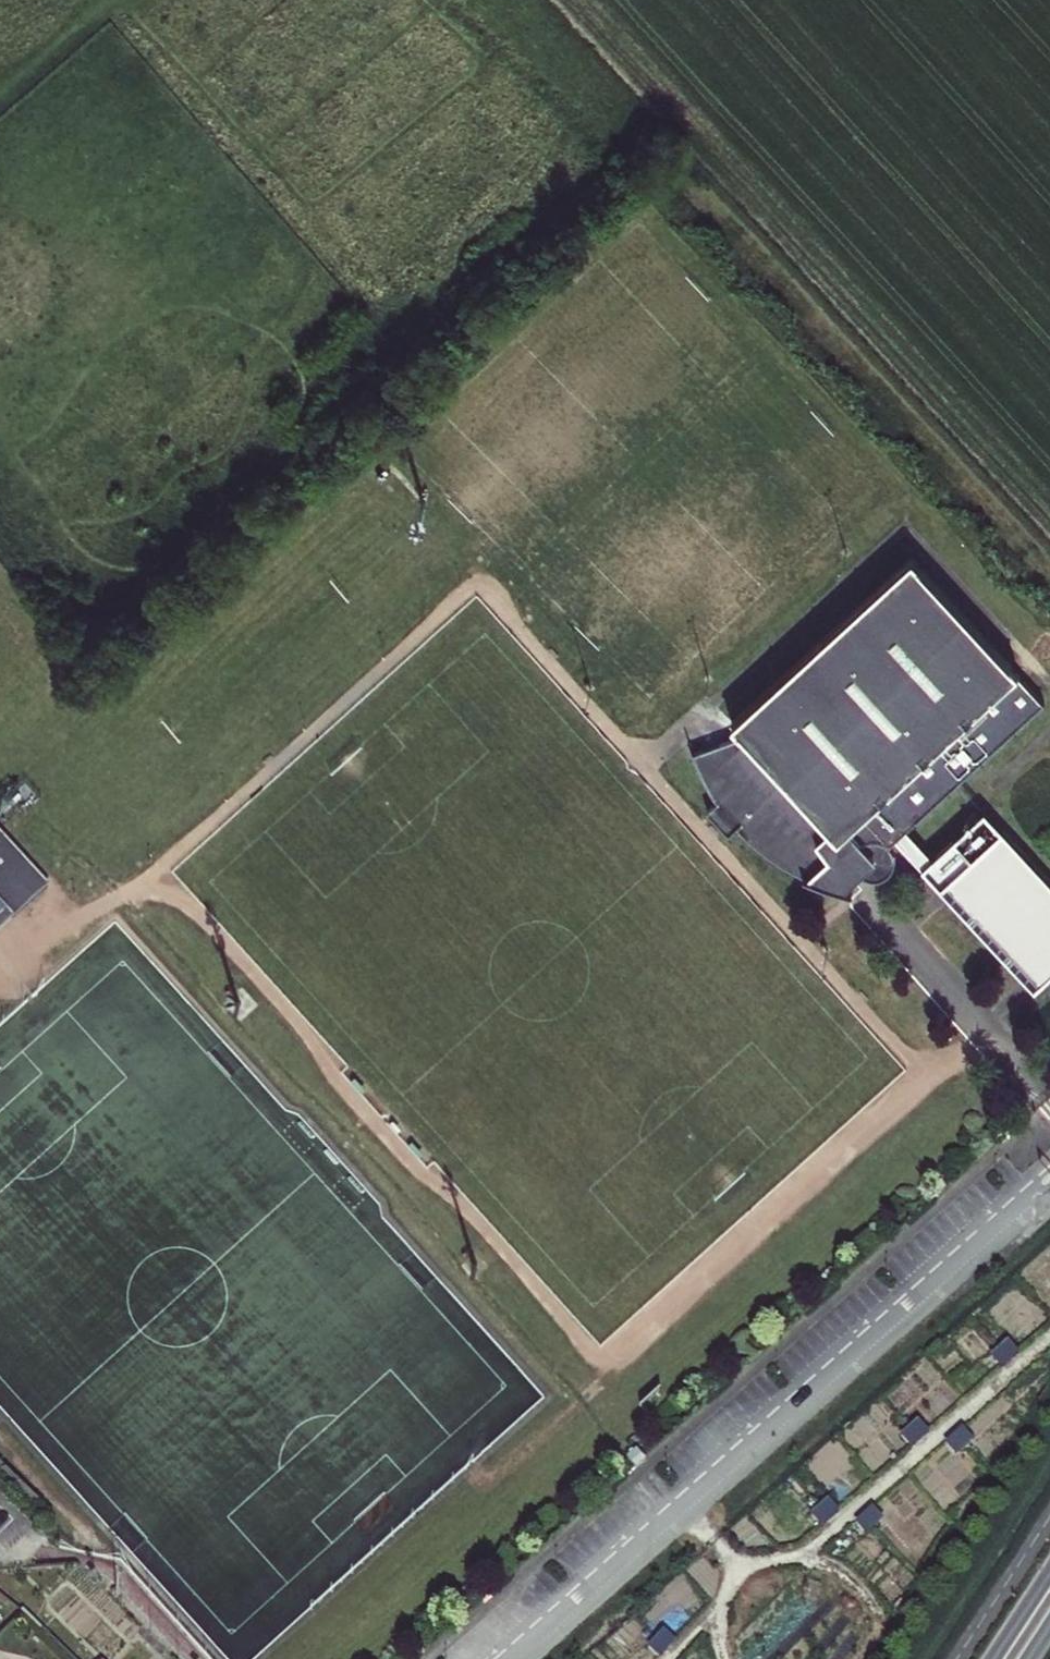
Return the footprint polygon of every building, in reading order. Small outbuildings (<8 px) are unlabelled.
[(890,846),(896,841),(907,831),(1045,704),(911,558),(731,724),(742,736),(692,753),(716,802),(707,811),(729,835),(737,827),(748,839),(777,862),(811,880),(842,891),(861,875),(872,879),(882,879),(888,876),(894,867),(895,856),(890,846)] [(1035,991),(1049,978),(1049,882),(985,811),(933,860),(907,831),(896,841),(946,896),(1035,991)] [(6,912),(13,920),(33,902),(48,888),(0,834),(0,918),(6,912)] [(13,920),(6,912),(0,918),(0,932),(13,920)] [(627,1458),(636,1468),(645,1460),(636,1451),(627,1458)]
